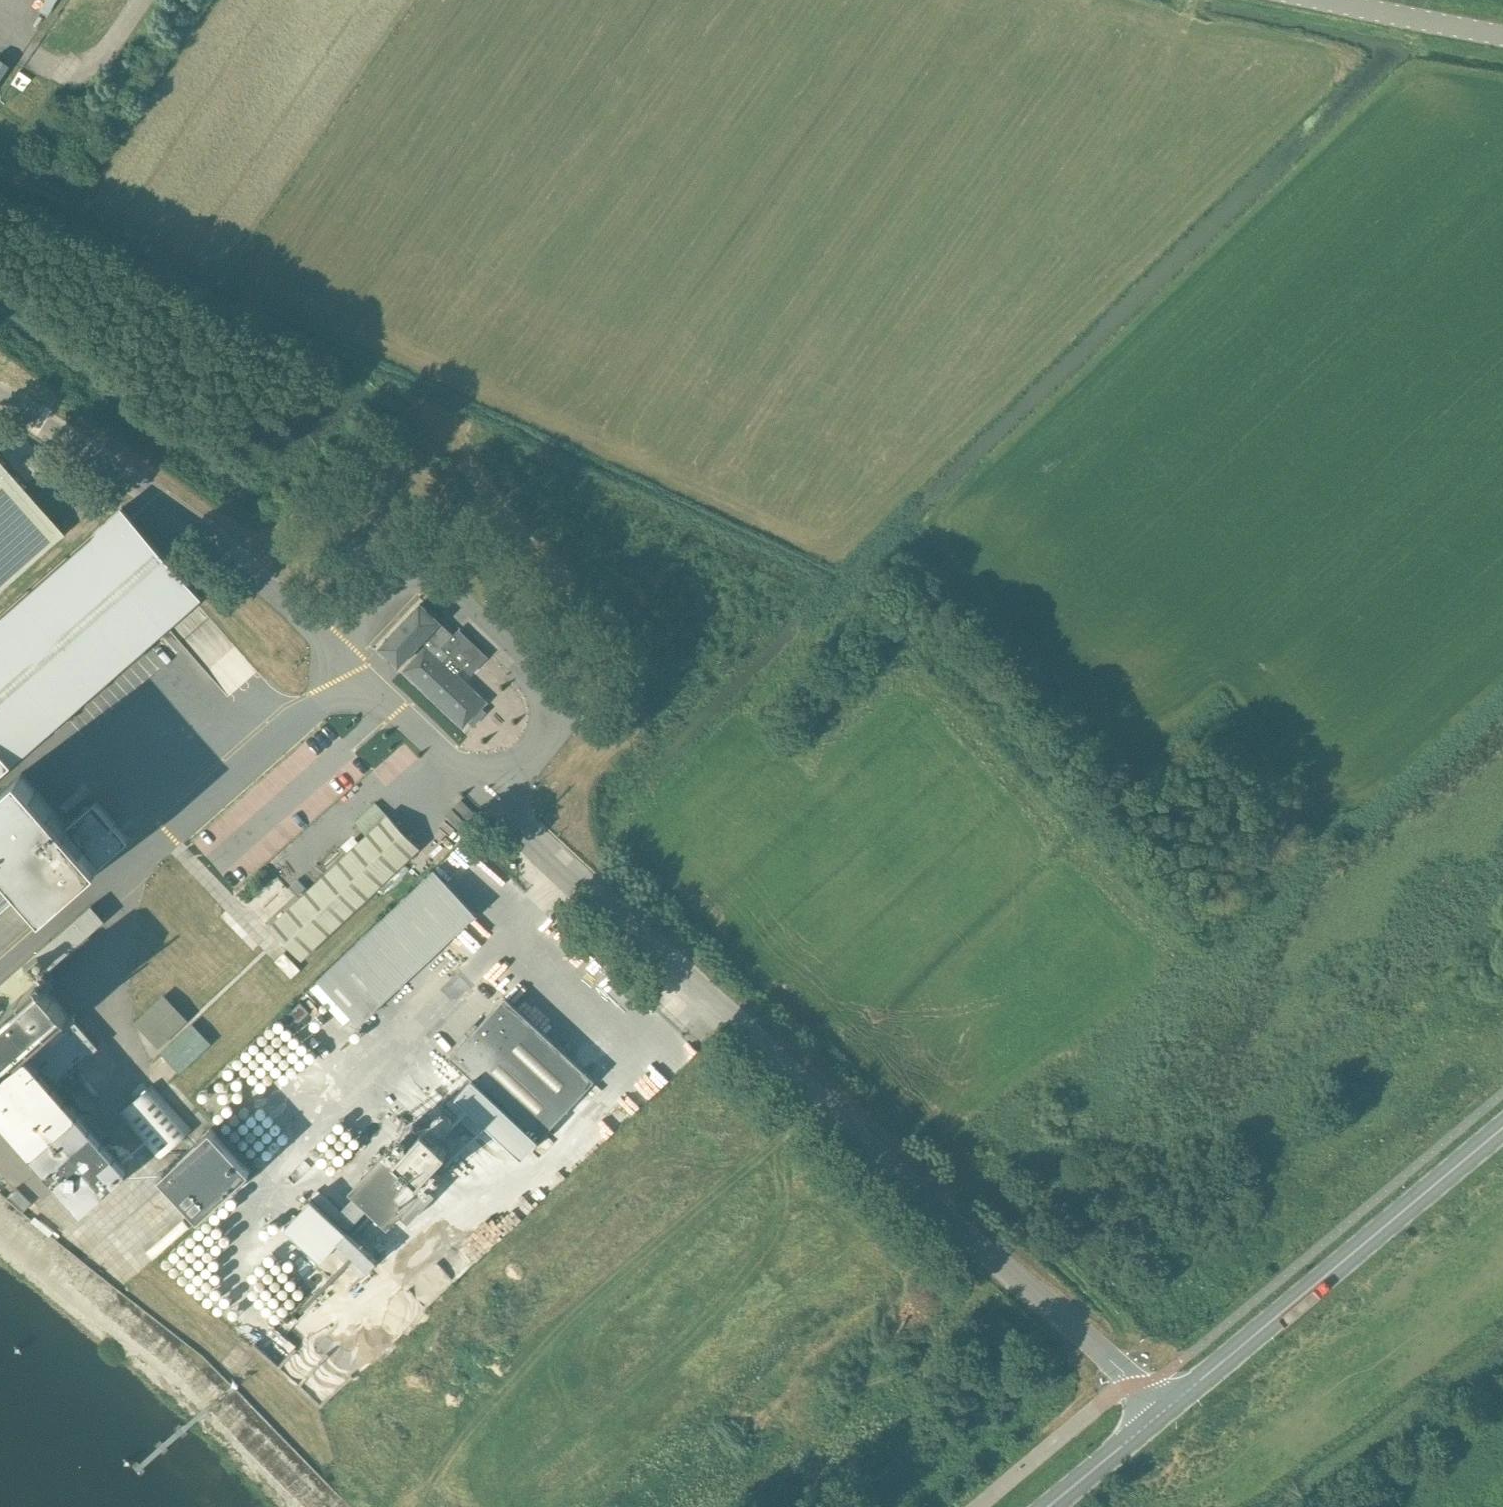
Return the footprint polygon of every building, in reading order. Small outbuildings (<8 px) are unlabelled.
[(62,534),(0,463),(0,589),(62,534)] [(13,764),(198,602),(200,600),(202,598),(165,556),(122,508),(0,615),(0,749),(13,764)] [(459,631),(454,636),(420,605),(379,649),(399,668),(422,643),(427,647),(403,672),(463,728),(487,703),(457,674),(463,667),(472,675),(488,658),(459,631)] [(13,764),(0,749),(0,776),(13,764)] [(46,914),(130,840),(96,801),(68,826),(22,773),(0,792),(0,861),(46,914)] [(269,927),(302,961),(420,849),(388,815),(376,802),(354,821),(367,834),(269,927)] [(436,868),(458,890),(470,879),(448,857),(436,868)] [(318,980),(359,1024),(477,914),(435,870),(318,980)] [(84,1211),(128,1172),(54,1087),(99,1048),(38,979),(104,920),(92,906),(0,986),(0,1115),(84,1211)] [(133,980),(133,992),(157,992),(156,979),(133,980)] [(164,995),(134,1023),(159,1049),(188,1021),(164,995)] [(594,1081),(506,998),(450,1057),(539,1140),(594,1081)] [(283,1020),(292,1030),(310,1012),(300,1003),(283,1020)] [(194,1021),(163,1051),(182,1072),(214,1042),(194,1021)] [(192,1129),(153,1084),(120,1113),(159,1158),(192,1129)] [(367,1210),(388,1229),(400,1215),(409,1224),(435,1194),(419,1181),(448,1150),(425,1127),(396,1157),(388,1150),(348,1192),(353,1197),(341,1211),(355,1224),(367,1210)] [(212,1128),(161,1176),(200,1218),(251,1170),(212,1128)] [(15,1190),(8,1196),(24,1212),(32,1204),(30,1202),(16,1188),(15,1190)] [(369,1269),(378,1260),(310,1197),(283,1226),(321,1262),(334,1249),(345,1259),(351,1253),(369,1269)]
